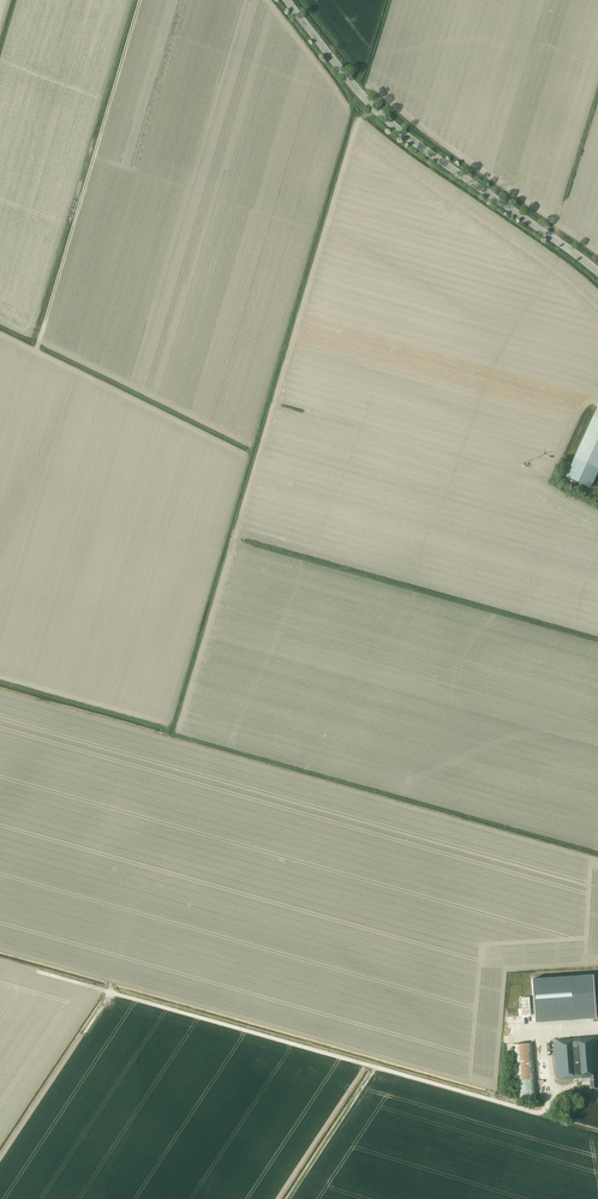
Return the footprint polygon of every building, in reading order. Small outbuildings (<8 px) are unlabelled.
[(567,477),(590,488),(597,470),(597,409),(567,477)] [(593,974),(532,979),(535,1015),(596,1010),(593,974)] [(520,1016),(531,1015),(529,997),(522,997),(523,1008),(519,1008),(520,1016)] [(597,1072),(597,1059),(596,1037),(554,1040),(557,1080),(588,1077),(588,1079),(586,1080),(588,1093),(597,1092),(596,1072),(597,1072)] [(514,1044),(517,1080),(518,1098),(537,1096),(532,1042),(514,1044)]
